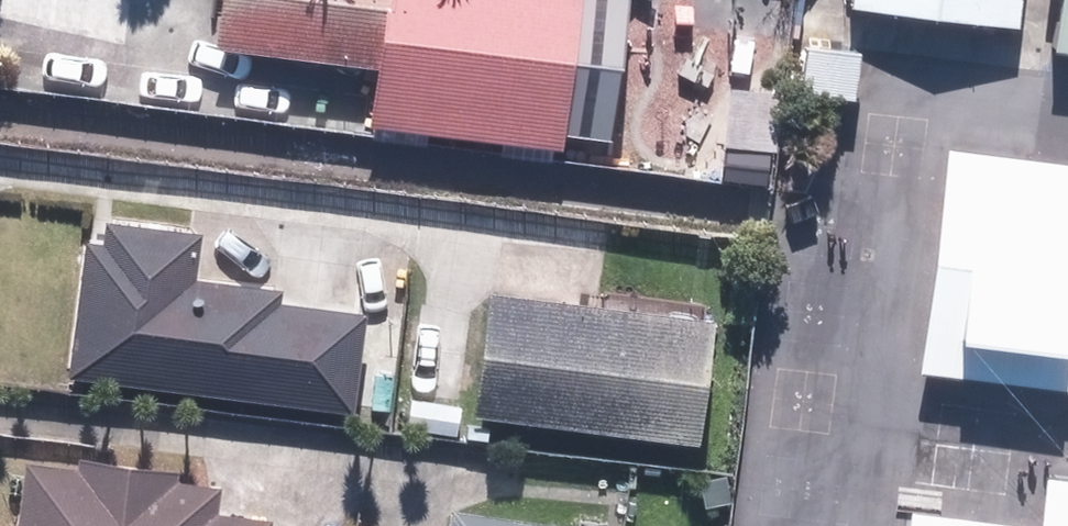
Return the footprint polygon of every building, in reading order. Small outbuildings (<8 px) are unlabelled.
[(223,60),(471,55),(469,0),(222,0),(223,60)] [(859,3),(1027,25),(1031,0),(860,0),(859,3)] [(865,47),(816,41),(811,90),(860,95),(865,47)] [(695,125),(654,120),(650,94),(626,72),(514,56),(504,131),(642,150),(641,159),(689,165),(695,125)] [(950,139),(923,370),(1067,387),(1067,152),(950,139)] [(91,236),(76,373),(362,410),(375,308),(292,297),(294,284),(204,273),(211,227),(112,216),(111,224),(99,234),(91,236)] [(723,315),(498,287),(482,412),(707,440),(723,315)] [(490,297),(423,290),(413,382),(481,389),(490,297)] [(468,402),(415,395),(411,426),(464,432),(468,402)] [(35,457),(26,525),(278,525),(280,514),(226,507),(229,480),(184,474),(186,466),(85,453),(84,463),(35,457)] [(918,490),(914,525),(1067,525),(1067,508),(918,490)] [(460,506),(456,525),(616,525),(613,525),(460,506)]
